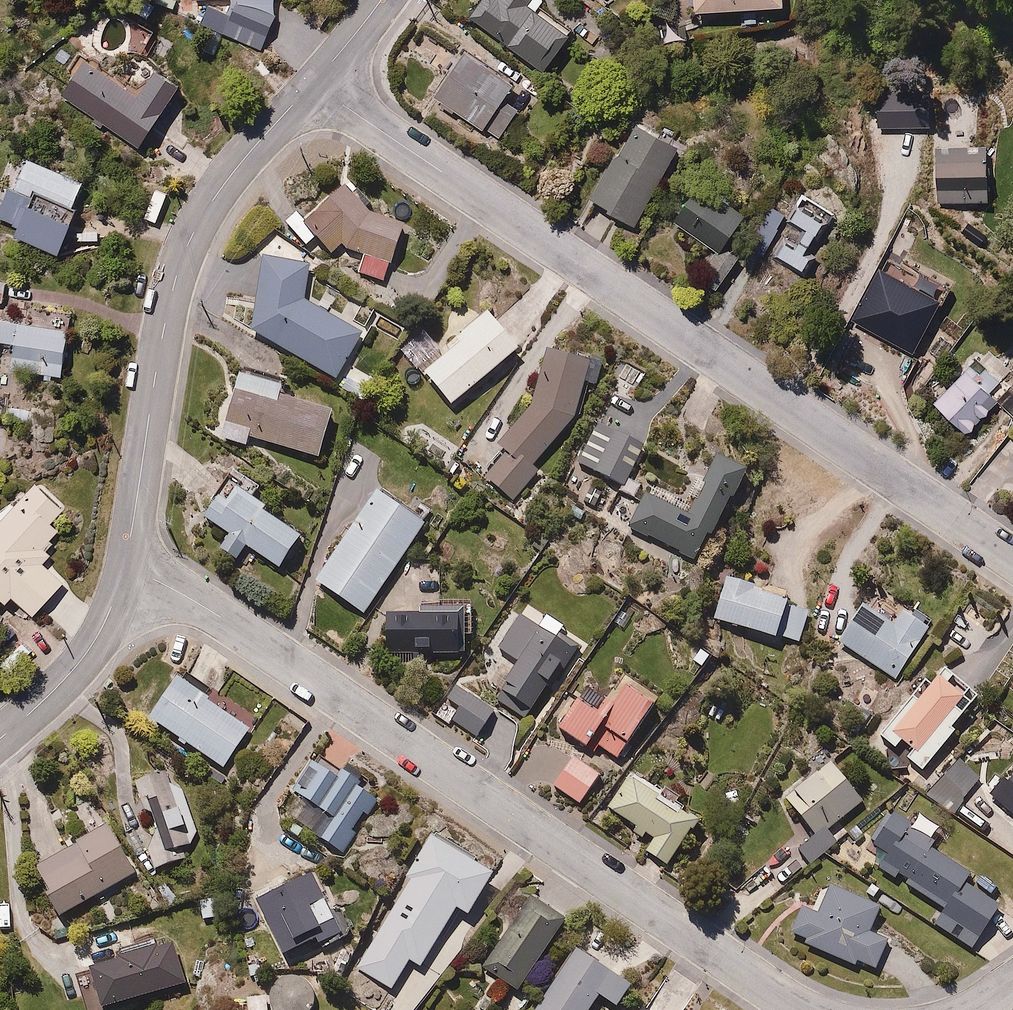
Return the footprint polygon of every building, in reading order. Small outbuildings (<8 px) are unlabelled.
[(246,0),(236,0),(228,16),(234,19),(227,33),(266,50),(281,15),(246,0)] [(463,12),(548,70),(571,36),(526,4),(529,0),(471,0),(463,12)] [(696,11),(787,7),(787,0),(695,0),(696,11)] [(519,79),(466,48),(434,103),(501,142),(521,107),(507,99),(519,79)] [(90,55),(63,94),(143,149),(186,86),(153,63),(137,87),(90,55)] [(930,127),(929,93),(877,94),(878,128),(930,127)] [(684,155),(642,127),(593,199),(634,228),(684,155)] [(88,180),(25,155),(0,217),(0,221),(23,230),(21,237),(64,254),(82,209),(77,207),(88,180)] [(993,160),(938,160),(938,204),(993,203),(993,160)] [(703,185),(679,218),(715,245),(692,276),(716,293),(743,258),(727,246),(748,219),(703,185)] [(371,212),(352,188),(307,221),(336,258),(345,249),(366,256),(360,271),(385,281),(406,225),(371,212)] [(830,223),(796,200),(785,217),(808,232),(796,250),(790,246),(783,256),(808,272),(817,259),(809,254),(830,223)] [(309,266),(267,260),(257,340),(344,384),(369,335),(306,303),(309,266)] [(6,303),(10,279),(0,278),(0,302),(6,303)] [(519,353),(488,315),(421,369),(451,407),(519,353)] [(0,319),(0,342),(19,345),(15,370),(66,378),(73,331),(0,319)] [(988,353),(937,404),(967,434),(1012,388),(1012,379),(988,353)] [(590,365),(550,355),(538,402),(502,445),(510,452),(489,477),(516,500),(540,473),(535,469),(578,419),(590,365)] [(249,445),(252,437),(320,458),(333,413),(283,398),(287,386),(242,372),(222,437),(249,445)] [(646,451),(599,426),(579,463),(625,488),(646,451)] [(648,492),(629,527),(696,563),(748,468),(721,454),(688,514),(648,492)] [(10,603),(16,596),(37,613),(63,581),(46,567),(61,548),(51,540),(61,528),(53,522),(66,506),(29,476),(0,510),(0,594),(10,603)] [(307,537),(241,488),(231,502),(223,496),(207,517),(230,535),(220,548),(238,561),(248,548),(281,572),(307,537)] [(429,525),(379,491),(316,582),(365,617),(429,525)] [(789,603),(791,597),(726,575),(711,615),(800,646),(812,611),(789,603)] [(465,604),(420,606),(421,616),(386,617),(389,658),(467,653),(465,604)] [(896,622),(865,604),(842,645),(899,678),(928,628),(901,613),(896,622)] [(581,653),(527,612),(500,649),(522,665),(503,690),(535,714),(581,653)] [(907,754),(926,769),(983,700),(945,669),(926,693),(920,688),(883,734),(898,746),(904,739),(913,747),(907,754)] [(209,699),(212,694),(182,673),(151,719),(226,770),(254,730),(209,699)] [(498,711),(456,683),(445,700),(460,710),(453,721),(480,739),(498,711)] [(618,759),(658,704),(629,683),(612,706),(590,691),(562,729),(589,748),(594,742),(618,759)] [(606,772),(575,754),(556,786),(587,805),(606,772)] [(326,818),(313,837),(343,857),(381,800),(317,758),(293,796),(326,818)] [(960,758),(926,793),(954,814),(980,776),(960,758)] [(830,829),(865,802),(834,762),(785,799),(813,835),(797,847),(810,865),(840,842),(830,829)] [(653,840),(644,852),(668,869),(701,820),(629,771),(605,807),(653,840)] [(1008,777),(992,795),(1012,813),(1012,781),(1008,777)] [(203,843),(184,785),(151,796),(169,853),(203,843)] [(971,875),(908,834),(914,825),(897,814),(878,842),(889,849),(878,866),(945,910),(936,925),(977,952),(1006,909),(966,883),(971,875)] [(138,879),(109,826),(36,866),(65,918),(138,879)] [(432,837),(355,970),(390,990),(406,961),(418,968),(453,910),(467,917),(490,876),(432,837)] [(311,880),(261,907),(292,966),(343,939),(311,880)] [(804,908),(791,936),(856,965),(858,959),(880,969),(892,943),(873,935),(884,909),(830,885),(817,914),(804,908)] [(565,930),(524,905),(485,969),(526,994),(565,930)] [(91,968),(102,1009),(109,1009),(185,989),(173,946),(91,968)] [(577,949),(538,1009),(596,1009),(604,997),(620,1007),(634,985),(577,949)] [(322,999),(319,986),(310,977),(298,972),(290,973),(282,977),(274,986),(271,999),(273,1007),(274,1009),(318,1009),(322,999)] [(251,1001),(252,1009),(271,1009),(269,998),(251,1001)]
